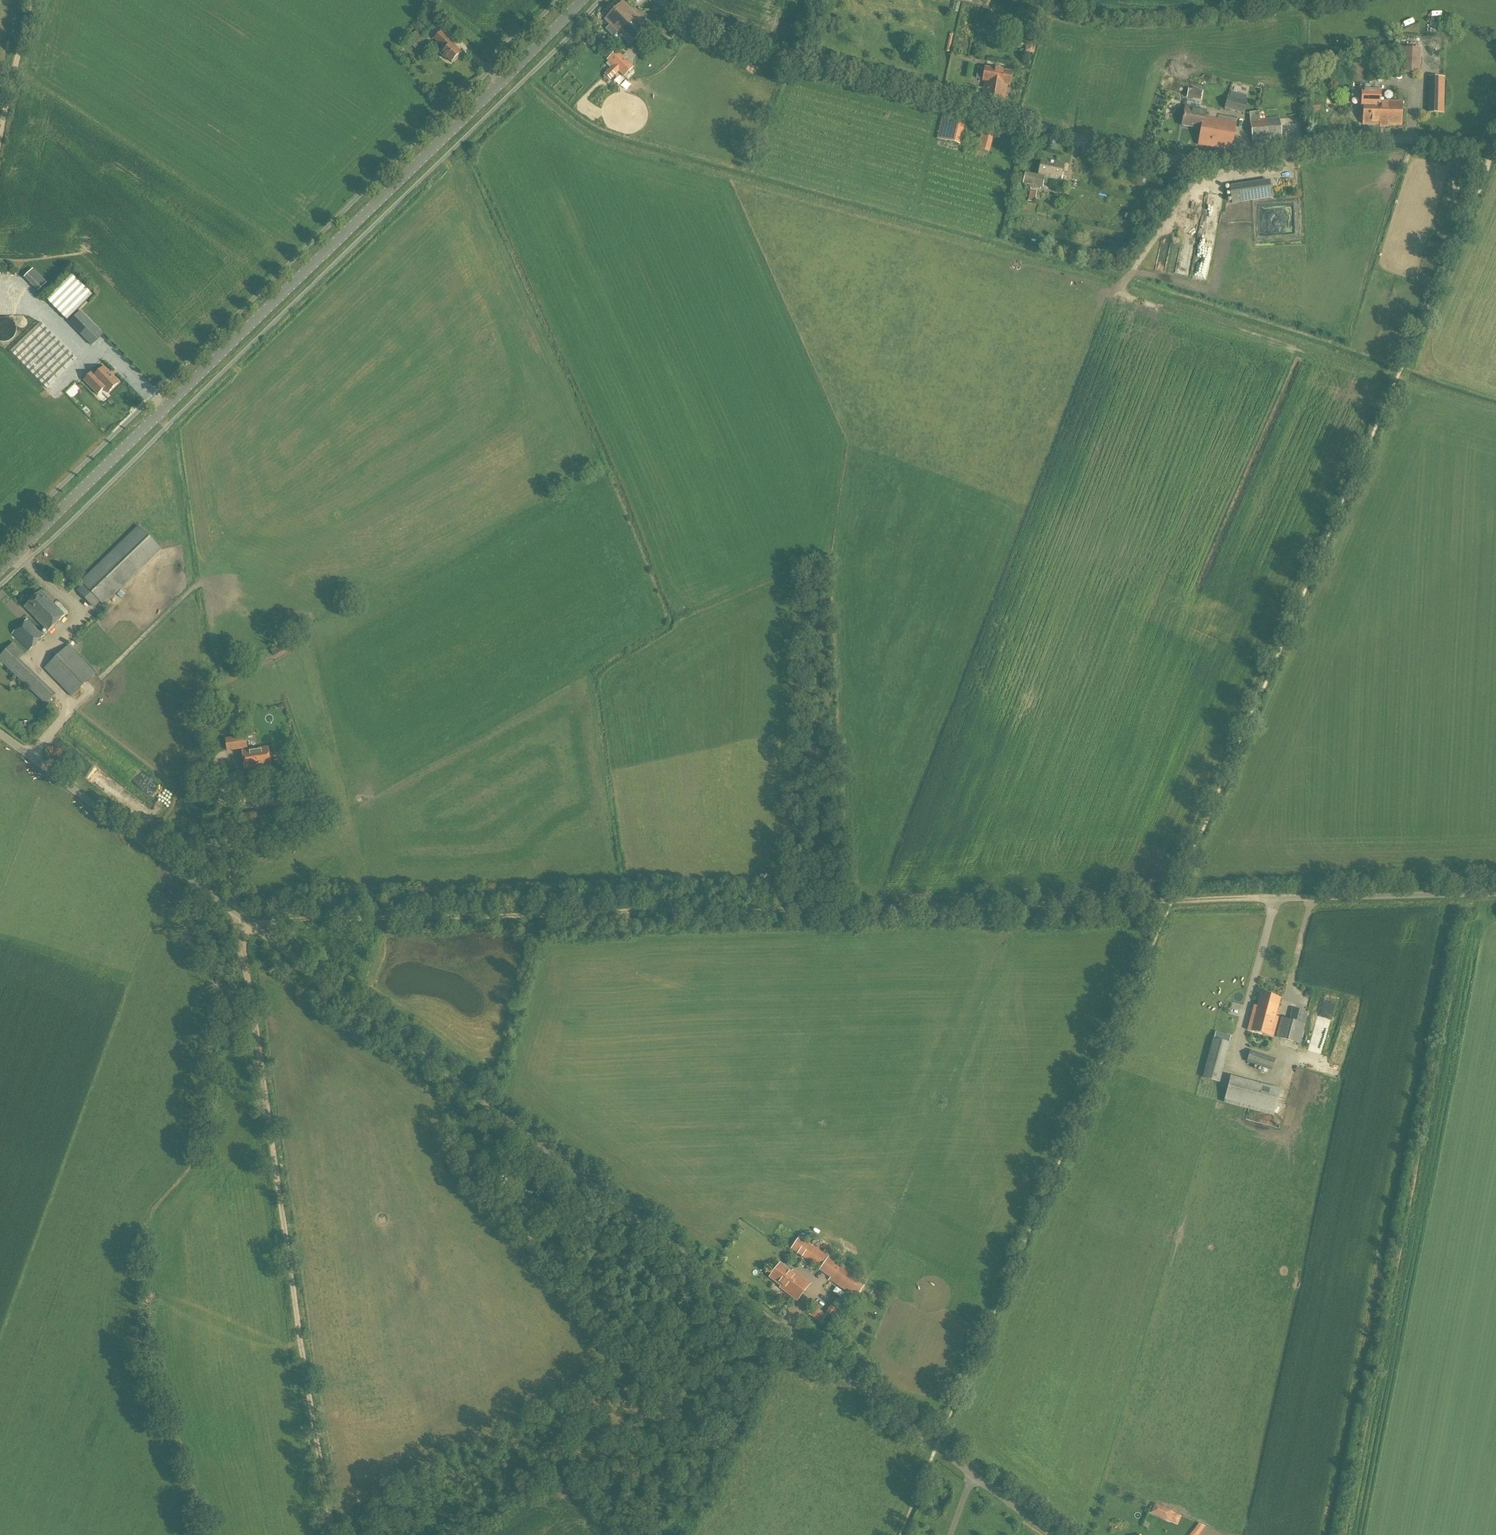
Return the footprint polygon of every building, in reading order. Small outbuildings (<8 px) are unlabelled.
[(624,25),(635,15),(623,2),(605,19),(611,25),(606,29),(613,36),(618,32),(623,37),(629,30),(624,25)] [(629,30),(623,37),(630,45),(647,27),(635,15),(624,25),(629,30)] [(452,62),(462,52),(452,44),(453,43),(441,32),(435,39),(445,49),(441,54),(446,59),(448,57),(452,62)] [(1027,41),(1025,51),(1034,53),(1036,43),(1027,41)] [(1419,74),(1420,49),(1396,47),(1394,73),(1419,74)] [(624,77),(634,67),(617,50),(607,60),(612,66),(605,73),(611,80),(619,72),(624,77)] [(979,69),(978,79),(983,80),(982,82),(985,82),(982,98),(1005,101),(1007,86),(1007,85),(1010,86),(1012,72),(1003,71),(995,70),(984,68),(984,69),(979,69)] [(1370,81),(1379,80),(1378,71),(1369,71),(1370,81)] [(1444,113),(1445,77),(1429,76),(1428,113),(1444,113)] [(1401,125),(1402,101),(1380,100),(1380,90),(1362,90),(1362,107),(1363,107),(1363,123),(1380,124),(1380,123),(1387,123),(1387,124),(1401,125)] [(1244,114),(1248,102),(1230,98),(1227,97),(1224,109),(1244,114)] [(1212,128),(1213,119),(1205,117),(1206,111),(1186,108),(1182,126),(1200,129),(1201,123),(1211,125),(1211,128),(1212,128)] [(1259,112),(1249,113),(1253,141),(1282,139),(1280,118),(1260,119),(1259,112)] [(936,139),(960,145),(966,121),(942,115),(936,139)] [(1201,123),(1200,129),(1198,144),(1231,150),(1236,122),(1213,119),(1212,128),(1211,128),(1211,125),(1201,123)] [(988,152),(993,130),(983,127),(977,149),(988,152)] [(1060,181),(1064,164),(1042,159),(1038,176),(1025,173),(1023,183),(1043,188),(1045,177),(1060,181)] [(1475,186),(1476,176),(1469,176),(1468,186),(1475,186)] [(1232,204),(1272,197),(1270,180),(1229,187),(1232,204)] [(1035,203),(1037,191),(1030,189),(1028,201),(1035,203)] [(1189,273),(1191,263),(1183,262),(1181,272),(1189,273)] [(28,275),(41,291),(51,283),(38,267),(28,275)] [(68,320),(94,295),(80,281),(48,299),(68,320)] [(92,345),(104,334),(82,311),(70,322),(92,345)] [(2,317),(0,318),(0,341),(1,341),(3,342),(5,342),(7,341),(9,341),(11,340),(12,339),(14,337),(15,335),(16,333),(16,331),(17,329),(16,327),(16,325),(15,323),(14,321),(12,320),(10,319),(9,318),(7,317),(4,317),(2,317)] [(48,389),(78,359),(42,322),(12,352),(48,389)] [(120,382),(105,367),(96,375),(93,372),(85,380),(99,394),(105,389),(109,393),(120,382)] [(104,606),(162,550),(139,525),(81,581),(83,584),(77,591),(94,608),(100,602),(104,606)] [(48,632),(65,616),(42,591),(25,607),(48,632)] [(30,651),(45,636),(26,618),(11,634),(30,651)] [(25,653),(14,642),(0,656),(0,661),(47,705),(56,694),(20,660),(26,654),(25,653)] [(72,697),(97,673),(69,644),(44,668),(72,697)] [(248,749),(247,745),(246,735),(239,736),(241,750),(242,749),(248,749)] [(245,769),(271,766),(268,748),(243,751),(245,769)] [(261,806),(276,805),(276,796),(260,798),(261,806)] [(1268,1022),(1273,1023),(1280,998),(1261,993),(1257,1006),(1254,1005),(1252,1013),(1264,1016),(1263,1018),(1267,1019),(1267,1020),(1269,1021),(1268,1022)] [(1300,1044),(1308,1013),(1300,1010),(1296,1021),(1281,1017),(1276,1037),(1300,1044)] [(1272,1026),(1273,1023),(1268,1022),(1269,1021),(1267,1020),(1267,1019),(1263,1018),(1264,1016),(1252,1013),(1248,1030),(1273,1037),(1275,1027),(1272,1026)] [(1220,1083),(1230,1043),(1213,1038),(1203,1078),(1220,1083)] [(1272,1071),(1276,1059),(1250,1050),(1246,1062),(1272,1071)] [(1341,1078),(1352,1081),(1354,1074),(1344,1070),(1341,1078)] [(1273,1113),(1280,1090),(1230,1076),(1224,1099),(1273,1113)] [(855,1297),(866,1283),(840,1264),(784,1225),(775,1238),(832,1277),(830,1280),(855,1297)] [(792,1273),(780,1264),(770,1278),(781,1286),(780,1287),(797,1301),(810,1284),(793,1271),(792,1273)] [(838,1320),(847,1307),(836,1298),(826,1311),(838,1320)] [(830,1330),(836,1322),(816,1307),(810,1315),(830,1330)] [(1152,1504),(1149,1514),(1167,1520),(1171,1510),(1152,1504)] [(1205,1526),(1199,1523),(1190,1534),(1198,1534),(1205,1526)]
